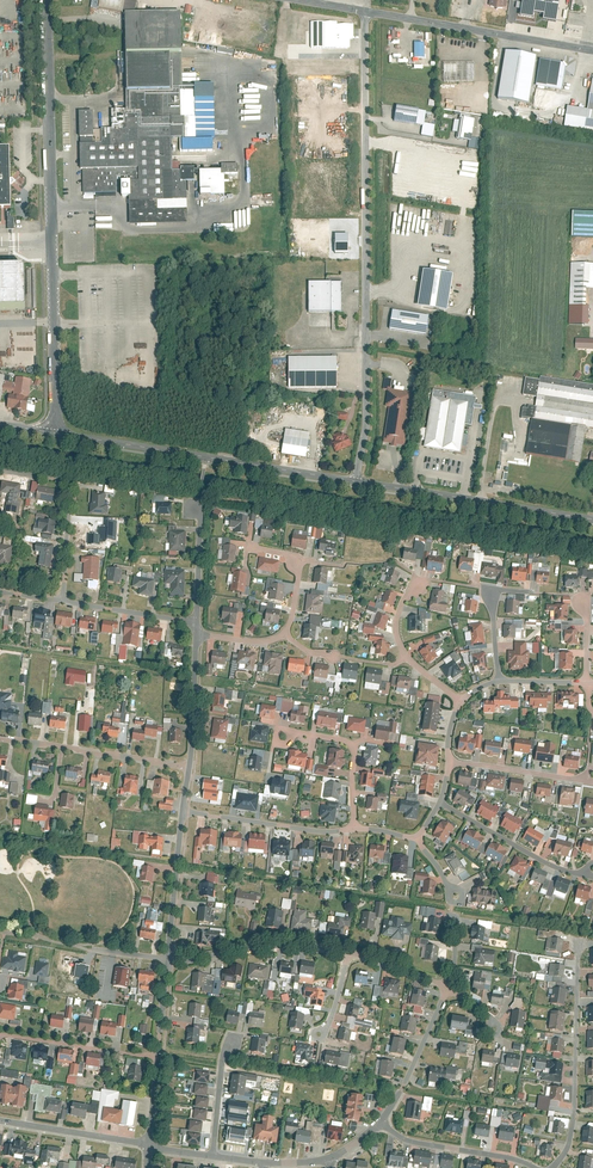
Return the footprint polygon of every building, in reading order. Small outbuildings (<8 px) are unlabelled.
[(90,9),(97,11),(98,9),(121,14),(121,15),(124,15),(133,15),(136,2),(129,0),(92,0),(90,9)] [(490,6),(506,8),(507,0),(491,0),(490,6)] [(516,3),(522,4),(519,17),(532,19),(532,16),(539,17),(541,6),(558,9),(559,0),(517,0),(516,3)] [(130,226),(186,224),(186,210),(185,183),(194,183),(193,169),(180,170),(180,172),(171,173),(170,139),(179,139),(180,154),(212,153),(212,141),(214,140),(212,85),(181,86),(180,14),(133,15),(124,15),(126,111),(111,111),(111,130),(101,130),(101,131),(92,131),(92,113),(78,113),(79,138),(80,138),(80,145),(79,146),(80,170),(82,170),(83,193),(116,193),(116,189),(120,189),(121,198),(129,198),(130,226)] [(322,24),(322,49),(349,49),(349,40),(352,40),(352,26),(336,26),(336,24),(322,24)] [(423,45),(414,45),(414,58),(424,58),(423,45)] [(535,57),(506,52),(498,98),(528,103),(531,85),(535,59),(535,57)] [(562,64),(535,59),(531,85),(561,90),(565,69),(562,64)] [(473,65),(443,65),(443,83),(473,83),(473,65)] [(589,111),(568,108),(565,127),(592,131),(592,87),(589,111)] [(417,112),(396,109),(394,122),(415,126),(417,112)] [(425,114),(417,112),(415,126),(423,127),(425,114)] [(457,134),(456,140),(469,142),(470,142),(470,139),(473,121),(469,120),(460,119),(459,122),(457,134)] [(269,140),(269,130),(259,130),(259,137),(255,137),(255,140),(269,140)] [(479,140),(470,139),(470,142),(469,142),(468,148),(477,150),(479,140)] [(12,210),(10,150),(0,150),(0,211),(12,210)] [(223,165),(223,170),(223,174),(237,174),(237,165),(223,165)] [(223,170),(199,170),(200,196),(224,195),(223,174),(223,170)] [(573,214),(572,237),(592,238),(592,215),(573,214)] [(571,264),(570,306),(582,306),(585,306),(586,287),(592,287),(592,265),(571,264)] [(29,313),(28,272),(0,273),(0,314),(29,313)] [(452,276),(425,272),(420,304),(447,308),(452,276)] [(341,283),(308,283),(308,312),(341,312),(341,283)] [(591,307),(585,306),(582,306),(581,325),(590,326),(591,307)] [(428,317),(392,311),(390,328),(425,334),(428,317)] [(576,341),(576,350),(592,351),(592,341),(576,341)] [(339,356),(288,357),(289,386),(340,385),(339,356)] [(526,379),(523,395),(536,397),(534,408),(527,407),(527,410),(522,409),(520,418),(532,420),(585,428),(592,429),(592,386),(540,377),(540,382),(526,379)] [(385,406),(388,407),(383,442),(391,443),(390,446),(396,447),(397,444),(404,446),(413,392),(388,388),(385,406)] [(9,393),(7,407),(27,410),(29,397),(9,393)] [(470,403),(433,397),(424,448),(461,454),(470,403)] [(348,421),(350,414),(339,412),(337,419),(348,421)] [(580,462),(585,428),(532,420),(527,453),(580,462)] [(285,428),(281,453),(306,457),(310,432),(285,428)] [(332,443),(336,452),(352,446),(348,436),(342,434),(341,436),(339,433),(333,436),(335,442),(332,443)] [(503,445),(499,465),(506,466),(509,446),(503,445)] [(17,505),(21,484),(3,481),(1,492),(8,493),(6,504),(17,505)] [(38,486),(36,500),(53,502),(55,489),(38,486)] [(88,513),(108,514),(108,504),(105,504),(105,493),(92,492),(91,503),(89,503),(88,513)] [(155,502),(155,514),(171,514),(172,502),(155,502)] [(229,527),(235,528),(234,532),(246,534),(249,517),(237,515),(236,518),(230,517),(229,527)] [(37,528),(43,529),(42,532),(53,534),(55,521),(44,519),(44,520),(39,519),(37,528)] [(117,521),(99,520),(97,541),(105,542),(106,540),(115,541),(117,521)] [(262,525),(260,537),(272,538),(274,526),(262,525)] [(169,531),(169,555),(177,556),(177,551),(185,551),(185,531),(169,531)] [(293,534),(291,546),(305,549),(307,536),(293,534)] [(336,544),(328,543),(329,541),(321,539),(319,550),(323,550),(323,554),(334,556),(336,544)] [(34,551),(40,552),(37,565),(55,568),(56,562),(51,561),(54,544),(36,541),(34,551)] [(10,566),(13,545),(0,543),(0,564),(10,566)] [(223,544),(221,560),(235,562),(237,546),(223,544)] [(404,548),(402,559),(415,561),(417,550),(404,548)] [(444,558),(428,555),(426,570),(441,573),(444,558)] [(84,563),(83,579),(97,580),(99,557),(81,556),(81,562),(84,563)] [(259,557),(257,569),(277,573),(279,560),(259,557)] [(473,561),(459,559),(457,569),(472,571),(473,561)] [(496,576),(498,576),(497,582),(503,583),(505,567),(504,564),(499,564),(482,562),(480,574),(487,575),(487,577),(491,578),(491,576),(496,576)] [(106,569),(108,569),(106,580),(120,583),(121,578),(122,578),(123,575),(120,575),(121,569),(107,566),(106,569)] [(512,567),(511,580),(525,581),(526,568),(512,567)] [(315,568),(313,582),(326,584),(328,570),(315,568)] [(164,583),(170,583),(170,594),(184,595),(185,570),(165,569),(164,583)] [(389,569),(384,581),(396,585),(400,573),(389,569)] [(590,578),(590,569),(581,569),(581,578),(590,578)] [(233,571),(230,590),(244,593),(247,573),(233,571)] [(537,571),(536,582),(548,583),(550,572),(537,571)] [(131,586),(139,588),(138,594),(152,596),(155,579),(133,575),(131,586)] [(565,575),(565,587),(578,587),(578,575),(565,575)] [(271,583),(269,600),(282,602),(285,585),(271,583)] [(448,602),(443,601),(444,591),(433,589),(431,602),(430,601),(428,610),(446,613),(448,602)] [(386,590),(382,602),(393,606),(397,594),(386,590)] [(324,601),(319,600),(320,595),(307,594),(304,611),(322,614),(324,601)] [(465,606),(464,611),(475,612),(477,601),(465,599),(464,606),(465,606)] [(507,600),(506,613),(518,614),(519,601),(507,600)] [(554,611),(554,620),(567,620),(567,604),(546,604),(546,611),(554,611)] [(13,606),(11,618),(22,619),(23,614),(27,614),(28,609),(13,606)] [(223,619),(223,623),(235,625),(238,608),(223,606),(221,619),(223,619)] [(35,608),(33,620),(45,622),(46,617),(50,617),(51,611),(35,608)] [(266,608),(264,622),(279,623),(280,610),(266,608)] [(359,620),(362,612),(355,610),(352,617),(359,620)] [(57,611),(55,625),(71,627),(73,613),(57,611)] [(373,625),(384,630),(389,617),(377,612),(373,625)] [(80,617),(79,628),(94,630),(96,618),(85,616),(85,618),(80,617)] [(409,616),(409,631),(421,631),(421,616),(409,616)] [(322,619),(322,627),(343,627),(343,620),(322,619)] [(100,632),(112,634),(113,629),(117,629),(118,623),(102,620),(100,632)] [(125,637),(123,644),(139,646),(140,637),(139,637),(141,623),(125,621),(123,637),(125,637)] [(468,625),(471,646),(485,644),(482,623),(468,625)] [(253,624),(249,629),(253,633),(257,628),(253,624)] [(304,624),(302,638),(314,640),(316,625),(304,624)] [(363,624),(362,634),(373,635),(374,627),(371,625),(363,624)] [(503,625),(503,638),(515,638),(515,625),(503,625)] [(148,627),(146,639),(161,642),(163,630),(148,627)] [(566,641),(566,644),(578,644),(578,630),(566,630),(566,631),(564,631),(564,641),(566,641)] [(386,655),(387,648),(390,648),(391,643),(388,642),(388,641),(377,640),(376,641),(374,641),(373,644),(376,645),(375,654),(386,655)] [(523,670),(523,664),(529,664),(529,651),(526,651),(526,642),(514,641),(514,650),(508,650),(507,663),(510,664),(510,670),(523,670)] [(428,644),(419,651),(428,664),(437,657),(428,644)] [(173,645),(171,656),(182,657),(183,646),(173,645)] [(237,663),(245,664),(245,669),(254,670),(256,653),(251,652),(252,649),(246,648),(246,651),(239,650),(237,663)] [(212,651),(210,663),(225,665),(227,653),(212,651)] [(263,664),(269,665),(267,673),(280,675),(283,654),(265,651),(263,664)] [(472,654),(474,672),(488,670),(485,652),(472,654)] [(571,653),(559,652),(559,669),(571,669),(571,653)] [(301,671),(304,671),(305,660),(289,657),(287,671),(301,673),(301,671)] [(440,668),(447,677),(450,675),(452,679),(463,672),(454,659),(440,668)] [(327,678),(329,665),(315,663),(313,676),(327,678)] [(359,665),(344,663),(342,678),(356,680),(359,665)] [(73,686),(74,681),(84,683),(87,671),(67,667),(64,684),(73,686)] [(367,667),(364,682),(380,684),(382,669),(367,667)] [(398,675),(396,687),(409,689),(411,677),(398,675)] [(510,695),(504,695),(504,691),(500,691),(500,709),(510,709),(510,695)] [(574,704),(574,703),(579,703),(579,694),(573,693),(573,691),(557,691),(557,704),(563,704),(563,701),(568,701),(568,704),(574,704)] [(2,711),(2,708),(9,709),(12,694),(0,692),(0,711),(2,711)] [(530,693),(529,707),(537,707),(538,693),(530,693)] [(538,693),(537,707),(546,708),(547,693),(538,693)] [(211,706),(224,708),(226,696),(213,694),(211,706)] [(42,702),(41,713),(50,714),(51,703),(42,702)] [(426,702),(424,716),(438,718),(440,704),(426,702)] [(493,703),(483,703),(483,713),(493,713),(493,703)] [(261,704),(259,717),(274,719),(276,706),(261,704)] [(2,711),(1,720),(17,723),(19,711),(9,709),(2,708),(2,711)] [(292,710),(290,722),(304,724),(306,712),(292,710)] [(319,710),(316,725),(335,728),(337,714),(319,710)] [(29,712),(27,724),(40,726),(42,714),(29,712)] [(119,722),(130,723),(130,714),(115,713),(114,726),(119,727),(119,722)] [(79,715),(77,731),(89,732),(91,715),(79,715)] [(50,716),(49,727),(65,729),(66,718),(50,716)] [(424,716),(422,730),(435,732),(438,718),(424,716)] [(348,717),(346,730),(364,733),(366,720),(348,717)] [(169,730),(175,730),(175,727),(171,727),(171,718),(163,718),(163,729),(169,730)] [(210,738),(226,741),(229,722),(213,720),(210,738)] [(107,732),(107,736),(117,737),(118,728),(109,726),(109,724),(103,724),(102,732),(107,732)] [(144,730),(143,735),(156,736),(158,726),(145,724),(144,730)] [(251,729),(249,741),(267,743),(269,727),(256,725),(255,729),(251,729)] [(376,725),(374,739),(388,741),(390,727),(376,725)] [(143,735),(144,730),(133,729),(131,739),(143,741),(143,735)] [(169,730),(169,742),(181,742),(181,730),(175,730),(169,730)] [(402,735),(400,747),(406,748),(408,736),(402,735)] [(474,741),(473,751),(479,752),(482,738),(475,737),(474,741)] [(459,738),(457,751),(472,754),(473,751),(474,741),(469,740),(470,739),(464,738),(463,739),(459,738)] [(515,738),(513,751),(529,753),(531,741),(515,738)] [(486,741),(484,753),(487,754),(488,755),(491,756),(493,755),(499,756),(501,743),(486,741)] [(439,745),(418,742),(414,764),(436,767),(439,745)] [(537,746),(534,761),(553,764),(554,757),(555,749),(556,744),(545,742),(544,747),(537,746)] [(364,757),(363,763),(376,765),(376,760),(377,760),(378,752),(377,752),(378,747),(366,745),(365,751),(364,750),(363,757),(364,757)] [(329,747),(327,766),(342,768),(342,763),(344,763),(345,757),(343,757),(344,750),(329,747)] [(289,750),(287,764),(305,767),(307,754),(301,753),(301,752),(289,750)] [(565,755),(563,767),(578,769),(580,757),(565,755)] [(261,771),(262,759),(251,757),(250,770),(261,771)] [(33,760),(31,771),(47,773),(49,763),(33,760)] [(316,765),(315,775),(327,776),(328,767),(316,765)] [(67,766),(64,777),(77,779),(78,776),(80,776),(82,768),(67,766)] [(111,772),(98,770),(96,781),(109,784),(111,772)] [(9,782),(10,773),(0,771),(0,781),(9,782)] [(459,771),(457,784),(470,786),(472,773),(459,771)] [(362,772),(360,785),(371,786),(372,777),(374,777),(374,774),(362,772)] [(487,773),(485,786),(503,789),(505,776),(487,773)] [(120,788),(120,791),(136,794),(139,776),(125,774),(123,788),(120,788)] [(421,775),(418,795),(432,797),(435,777),(421,775)] [(154,779),(151,794),(167,796),(169,781),(154,779)] [(273,779),(270,793),(288,796),(290,782),(284,781),(284,780),(277,779),(277,780),(273,779)] [(511,779),(509,790),(522,792),(524,781),(511,779)] [(219,783),(204,780),(202,790),(204,790),(203,799),(217,801),(219,792),(217,791),(219,783)] [(326,781),(324,798),(338,800),(341,783),(326,781)] [(10,793),(18,794),(19,784),(12,783),(10,793)] [(537,783),(536,795),(549,797),(551,785),(537,783)] [(562,787),(560,798),(574,800),(576,790),(562,787)] [(459,789),(453,800),(463,806),(470,795),(459,789)] [(62,793),(59,807),(72,809),(74,795),(62,793)] [(237,794),(234,810),(255,813),(258,797),(237,794)] [(366,809),(376,810),(378,798),(367,796),(366,809)] [(174,811),(175,799),(168,798),(167,803),(161,802),(160,809),(174,811)] [(584,813),(592,815),(592,799),(587,798),(584,813)] [(398,811),(405,812),(405,818),(417,820),(419,802),(400,799),(398,811)] [(479,809),(477,813),(484,817),(491,804),(484,800),(482,803),(480,802),(477,808),(479,809)] [(40,816),(46,817),(48,805),(35,803),(33,815),(34,815),(34,820),(39,820),(40,816)] [(497,808),(491,804),(484,817),(490,821),(492,817),(494,818),(498,812),(496,810),(497,808)] [(319,816),(323,817),(322,821),(334,823),(336,807),(321,805),(319,816)] [(502,822),(500,826),(507,830),(515,816),(508,812),(506,815),(504,814),(500,821),(502,822)] [(522,819),(515,816),(507,830),(514,833),(516,829),(518,831),(522,823),(520,822),(522,819)] [(443,820),(433,836),(444,843),(454,828),(443,820)] [(529,827),(523,839),(537,847),(544,835),(529,827)] [(201,847),(201,845),(216,846),(217,831),(200,829),(199,837),(195,836),(194,847),(201,847)] [(460,842),(476,851),(483,838),(467,829),(460,842)] [(231,847),(233,831),(227,831),(227,832),(224,832),(223,846),(231,847)] [(233,831),(231,847),(241,847),(242,834),(239,833),(239,832),(233,831)] [(118,843),(114,843),(115,833),(112,833),(109,855),(114,855),(114,850),(118,851),(119,850),(120,845),(119,845),(118,843)] [(250,834),(248,848),(256,849),(258,834),(250,834)] [(265,835),(258,834),(256,849),(264,850),(265,835)] [(138,850),(148,850),(148,845),(152,845),(152,850),(162,851),(163,837),(139,835),(138,850)] [(86,838),(86,846),(97,847),(98,840),(94,840),(94,839),(86,838)] [(557,839),(553,853),(561,855),(565,841),(557,839)] [(580,850),(592,854),(592,850),(592,842),(584,839),(580,850)] [(316,842),(302,841),(300,856),(314,857),(316,842)] [(320,854),(333,855),(334,843),(321,841),(320,854)] [(572,843),(565,841),(561,855),(568,857),(572,843)] [(272,854),(289,856),(290,843),(274,842),(272,854)] [(492,842),(484,854),(500,863),(507,851),(492,842)] [(347,858),(354,858),(353,862),(362,863),(364,845),(355,844),(355,846),(350,845),(350,851),(347,851),(347,858)] [(368,857),(383,859),(385,846),(370,844),(368,857)] [(455,851),(444,858),(456,876),(466,870),(455,851)] [(394,855),(392,873),(406,874),(408,856),(394,855)] [(508,868),(523,877),(529,866),(526,864),(527,862),(516,855),(508,868)] [(141,866),(139,881),(152,883),(154,868),(141,866)] [(536,868),(531,879),(544,884),(548,873),(536,868)] [(558,877),(554,888),(566,893),(571,881),(558,877)] [(424,879),(422,893),(434,895),(436,881),(424,879)] [(199,891),(200,891),(200,896),(213,897),(214,883),(199,882),(199,891)] [(575,897),(590,901),(592,888),(579,884),(575,897)] [(473,888),(471,902),(479,903),(481,902),(485,903),(487,904),(494,906),(497,891),(489,890),(489,891),(484,890),(484,889),(473,888)] [(237,889),(235,905),(254,908),(256,895),(242,892),(243,890),(237,889)] [(335,899),(335,891),(322,890),(322,899),(335,899)] [(197,921),(210,922),(211,908),(199,907),(197,921)] [(280,929),(283,911),(268,908),(265,926),(280,929)] [(313,918),(306,917),(307,911),(294,909),(291,930),(311,932),(313,918)] [(360,927),(373,929),(376,913),(363,911),(360,927)] [(335,916),(333,923),(328,923),(326,935),(342,937),(344,927),(350,927),(351,917),(344,916),(343,917),(335,916)] [(391,916),(391,920),(384,919),(382,935),(390,936),(390,939),(403,941),(404,935),(411,936),(413,923),(404,922),(405,918),(391,916)] [(422,923),(421,931),(438,934),(441,919),(429,917),(428,924),(422,923)] [(257,933),(258,921),(252,920),(250,932),(257,933)] [(483,942),(485,929),(473,927),(471,940),(483,942)] [(141,928),(139,938),(154,941),(156,931),(141,928)] [(196,944),(206,945),(207,940),(219,941),(219,933),(197,931),(196,944)] [(548,950),(561,953),(564,940),(551,938),(548,950)] [(424,959),(437,961),(439,947),(427,945),(424,959)] [(484,965),(484,960),(494,962),(496,951),(476,948),(473,963),(484,965)] [(27,956),(18,955),(19,952),(9,951),(8,957),(3,956),(1,968),(9,969),(9,970),(24,973),(27,956)] [(279,972),(292,974),(294,963),(281,960),(279,972)] [(301,960),(299,973),(313,975),(315,962),(301,960)] [(36,961),(34,975),(39,976),(47,977),(49,963),(36,961)] [(249,963),(247,976),(266,979),(268,966),(249,963)] [(76,964),(74,977),(88,979),(90,967),(85,966),(85,965),(80,964),(80,965),(76,964)] [(230,964),(229,969),(223,968),(221,980),(235,983),(237,976),(241,976),(242,966),(230,964)] [(554,964),(552,976),(563,978),(565,966),(554,964)] [(115,967),(112,985),(127,987),(130,969),(115,967)] [(140,970),(138,981),(153,983),(155,972),(140,970)] [(356,972),(354,982),(367,984),(368,972),(359,971),(359,972),(356,972)] [(191,986),(204,987),(205,974),(192,972),(191,986)] [(47,977),(39,976),(38,982),(49,984),(50,978),(47,977)] [(474,977),(473,988),(484,990),(486,979),(474,977)] [(401,980),(384,978),(382,992),(399,994),(401,980)] [(270,999),(275,1000),(276,982),(265,981),(264,996),(270,996),(270,999)] [(24,986),(10,983),(10,988),(8,988),(7,994),(9,994),(8,998),(21,1000),(24,986)] [(304,996),(311,997),(310,1005),(322,1007),(324,993),(322,992),(322,990),(305,987),(304,996)] [(552,987),(550,1002),(564,1005),(567,989),(552,987)] [(414,989),(410,1004),(423,1007),(427,992),(414,989)] [(499,1005),(502,1005),(503,995),(492,993),(490,1003),(495,1004),(494,1007),(498,1008),(499,1005)] [(93,1009),(95,1002),(88,1000),(86,1007),(93,1009)] [(0,1003),(0,1019),(14,1021),(16,1006),(0,1003)] [(189,1003),(188,1016),(200,1018),(201,1004),(189,1003)] [(348,1004),(345,1016),(357,1018),(359,1007),(348,1004)] [(228,1010),(226,1022),(238,1024),(240,1012),(228,1010)] [(526,1012),(512,1010),(510,1026),(524,1028),(526,1012)] [(551,1010),(548,1029),(563,1031),(566,1012),(551,1010)] [(250,1012),(248,1025),(262,1027),(265,1014),(250,1012)] [(292,1012),(289,1027),(302,1030),(304,1014),(292,1012)] [(51,1014),(50,1027),(62,1029),(64,1017),(51,1014)] [(119,1015),(117,1026),(124,1028),(126,1016),(119,1015)] [(404,1015),(400,1031),(413,1034),(417,1019),(404,1015)] [(450,1028),(466,1030),(468,1017),(452,1015),(450,1028)] [(80,1017),(78,1031),(92,1033),(94,1019),(80,1017)] [(102,1021),(100,1034),(115,1037),(117,1023),(102,1021)] [(149,1026),(140,1024),(138,1034),(147,1035),(149,1026)] [(188,1028),(186,1042),(198,1044),(200,1029),(188,1028)] [(340,1028),(337,1039),(349,1042),(352,1031),(340,1028)] [(406,1040),(393,1037),(390,1052),(403,1055),(406,1040)] [(253,1038),(251,1051),(263,1054),(266,1041),(253,1038)] [(552,1038),(550,1051),(563,1053),(565,1040),(552,1038)] [(10,1056),(16,1057),(16,1059),(25,1061),(28,1044),(23,1044),(23,1042),(13,1041),(10,1056)] [(440,1055),(454,1058),(457,1045),(442,1042),(440,1055)] [(294,1055),(301,1056),(300,1060),(309,1061),(312,1045),(296,1043),(294,1055)] [(35,1045),(32,1058),(46,1061),(49,1047),(35,1045)] [(59,1048),(57,1061),(72,1063),(74,1050),(59,1048)] [(483,1049),(481,1061),(493,1063),(495,1051),(483,1049)] [(326,1051),(324,1063),(339,1066),(341,1053),(326,1051)] [(87,1052),(85,1065),(98,1067),(100,1054),(87,1052)] [(507,1053),(505,1066),(518,1068),(520,1055),(507,1053)] [(545,1068),(550,1069),(549,1074),(562,1076),(563,1062),(552,1061),(553,1059),(537,1057),(537,1058),(533,1057),(532,1063),(536,1063),(535,1069),(545,1070),(545,1068)] [(381,1060),(379,1076),(392,1078),(394,1062),(381,1060)] [(20,1071),(6,1070),(6,1065),(0,1064),(0,1069),(3,1069),(2,1077),(19,1079),(20,1071)] [(143,1067),(129,1065),(127,1080),(140,1082),(143,1067)] [(435,1087),(435,1082),(444,1084),(447,1069),(430,1067),(427,1086),(435,1087)] [(197,1071),(195,1082),(208,1084),(210,1073),(197,1071)] [(247,1077),(233,1075),(231,1084),(245,1086),(247,1077)] [(68,1084),(77,1084),(78,1076),(68,1076),(68,1084)] [(419,1078),(416,1084),(422,1087),(426,1081),(419,1078)] [(469,1095),(471,1085),(462,1083),(461,1090),(464,1090),(463,1093),(469,1095)] [(36,1086),(31,1086),(30,1093),(37,1094),(34,1112),(47,1114),(47,1112),(63,1114),(65,1100),(52,1099),(53,1087),(36,1084),(36,1086)] [(208,1086),(195,1084),(193,1094),(206,1096),(208,1086)] [(245,1086),(231,1084),(230,1094),(244,1096),(245,1086)] [(551,1085),(548,1099),(561,1101),(563,1087),(551,1085)] [(1,1087),(0,1093),(0,1101),(1,1101),(1,1105),(24,1108),(26,1088),(17,1087),(17,1089),(15,1088),(15,1089),(12,1089),(12,1088),(1,1087)] [(348,1097),(344,1119),(359,1122),(363,1096),(350,1093),(350,1098),(348,1097)] [(379,1096),(365,1093),(364,1100),(378,1102),(379,1096)] [(209,1098),(196,1096),(195,1106),(207,1108),(209,1098)] [(248,1105),(230,1101),(228,1112),(229,1113),(228,1121),(244,1124),(245,1114),(246,1115),(248,1105)] [(405,1118),(419,1120),(422,1103),(408,1101),(405,1118)] [(69,1115),(85,1118),(87,1105),(72,1103),(69,1115)] [(103,1108),(101,1121),(120,1124),(122,1111),(103,1108)] [(208,1110),(195,1108),(193,1119),(206,1121),(208,1110)] [(520,1113),(514,1116),(516,1122),(523,1119),(520,1113)] [(261,1125),(255,1124),(253,1139),(276,1143),(278,1128),(272,1127),(273,1117),(263,1115),(261,1125)] [(447,1117),(445,1131),(461,1133),(463,1119),(447,1117)] [(202,1122),(190,1120),(188,1131),(201,1133),(202,1122)] [(553,1121),(552,1133),(563,1134),(564,1123),(553,1121)] [(285,1132),(296,1134),(296,1130),(297,1130),(299,1123),(286,1122),(285,1132)] [(309,1122),(307,1130),(316,1132),(315,1141),(321,1142),(324,1124),(309,1122)] [(474,1135),(488,1137),(490,1125),(476,1123),(474,1135)] [(500,1124),(498,1140),(513,1142),(515,1127),(500,1124)] [(533,1135),(536,1127),(526,1124),(524,1132),(533,1135)] [(329,1125),(327,1139),(341,1141),(343,1127),(329,1125)] [(225,1141),(246,1145),(248,1130),(227,1127),(225,1141)] [(592,1144),(592,1129),(584,1127),(581,1142),(592,1144)] [(295,1141),(310,1144),(311,1133),(297,1130),(296,1130),(296,1134),(295,1141)] [(188,1133),(186,1143),(199,1145),(201,1134),(188,1133)] [(527,1143),(529,1137),(521,1135),(519,1141),(527,1143)] [(14,1141),(12,1154),(24,1156),(23,1164),(33,1165),(35,1151),(27,1150),(28,1143),(14,1141)] [(541,1144),(540,1156),(551,1157),(552,1146),(541,1144)] [(49,1164),(50,1158),(59,1159),(61,1148),(47,1146),(47,1149),(42,1149),(40,1163),(49,1164)] [(401,1151),(391,1150),(388,1165),(402,1167),(405,1150),(402,1149),(401,1151)] [(412,1167),(419,1167),(421,1167),(422,1166),(429,1167),(432,1152),(415,1149),(412,1167)] [(82,1167),(101,1167),(102,1165),(106,1166),(108,1155),(96,1153),(96,1158),(84,1156),(82,1167)] [(440,1166),(450,1167),(451,1167),(453,1155),(442,1154),(440,1166)] [(592,1157),(580,1155),(578,1167),(591,1167),(592,1157)] [(114,1167),(135,1167),(136,1160),(116,1157),(114,1167)] [(467,1167),(480,1167),(481,1160),(468,1159),(467,1167)] [(347,1167),(367,1167),(368,1162),(357,1160),(357,1163),(348,1162),(347,1167)]
